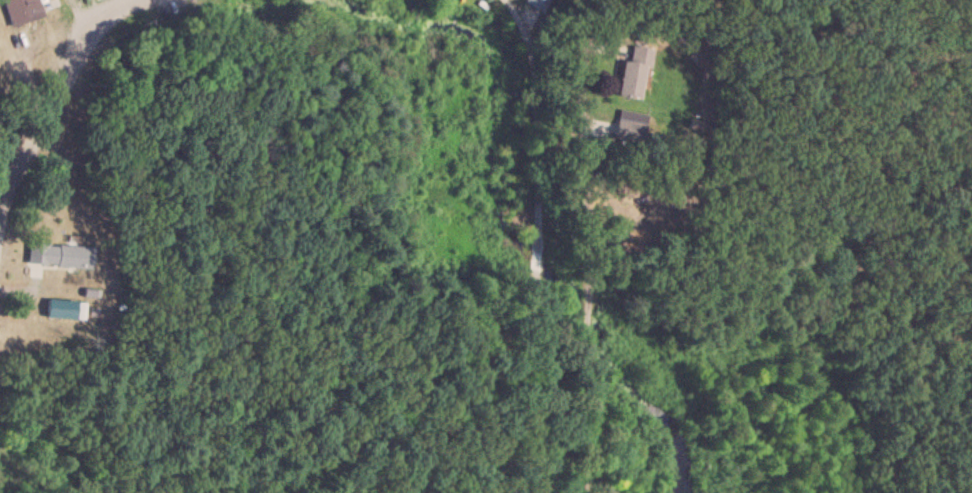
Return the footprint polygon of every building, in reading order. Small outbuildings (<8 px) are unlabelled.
[(10,27),(42,18),(37,0),(2,0),(10,27)] [(544,12),(549,0),(527,0),(525,3),(544,12)] [(623,60),(616,93),(642,98),(652,49),(633,45),(629,62),(623,60)] [(614,130),(642,135),(646,114),(618,109),(614,130)] [(91,247),(56,246),(56,266),(90,267),(91,247)]
